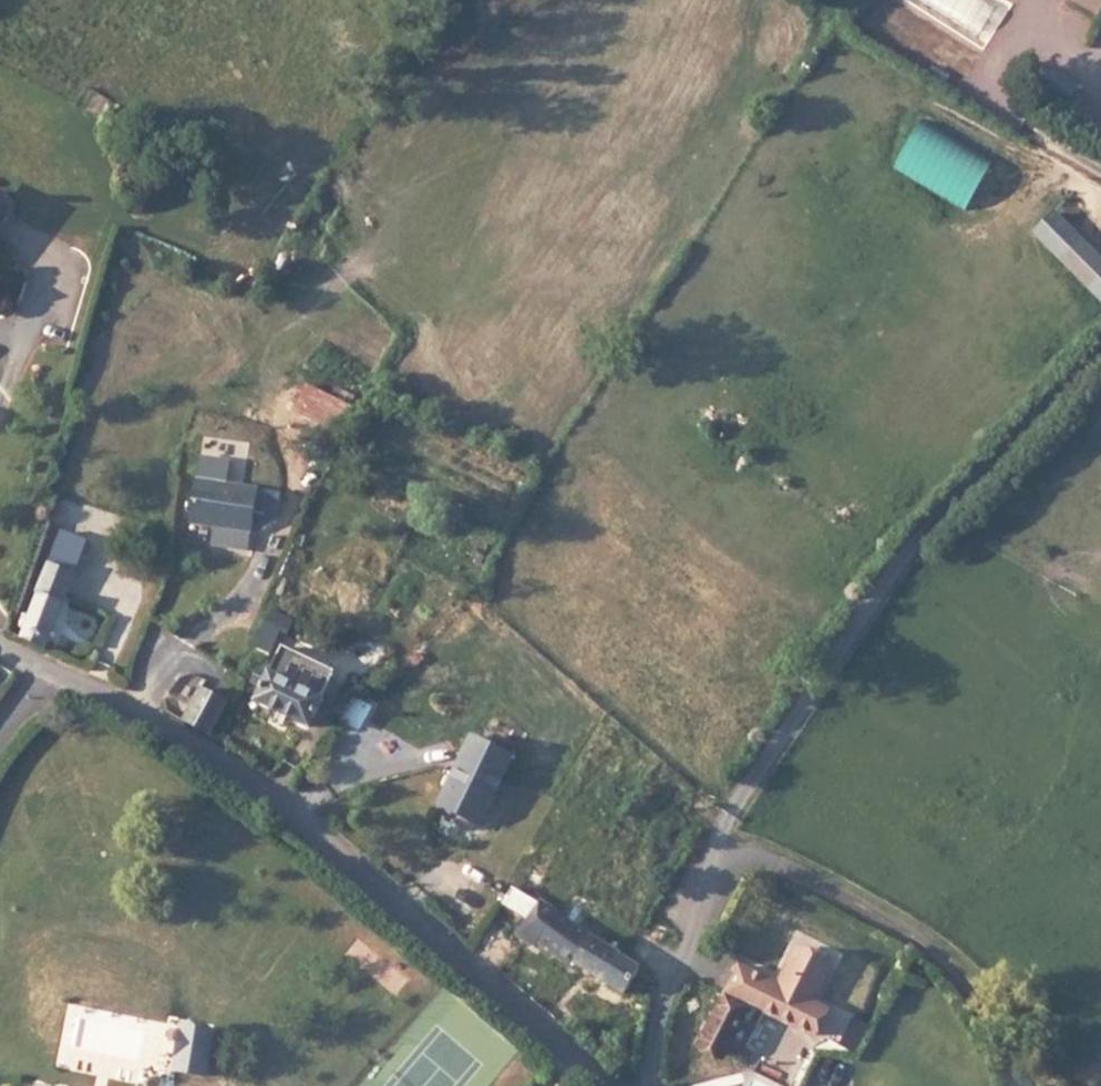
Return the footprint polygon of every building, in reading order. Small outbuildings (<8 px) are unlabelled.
[(993,165),(922,125),(896,170),(967,210),(993,165)] [(1056,215),(1035,236),(1100,301),(1100,260),(1056,215)] [(352,404),(310,385),(298,412),(340,431),(352,404)] [(263,491),(197,483),(191,524),(237,531),(238,529),(257,531),(263,491)] [(23,621),(16,636),(19,638),(48,654),(87,544),(69,537),(35,627),(23,621)] [(253,685),(262,689),(268,675),(261,671),(253,685)] [(268,675),(262,689),(252,706),(308,736),(323,703),(268,675)] [(201,692),(184,723),(210,737),(227,706),(201,692)] [(515,759),(473,739),(439,809),(481,829),(515,759)] [(544,946),(618,994),(637,969),(617,957),(592,941),(604,921),(585,907),(571,928),(513,890),(505,904),(525,919),(515,934),(540,952),(544,946)] [(751,1008),(819,1042),(833,1013),(817,1004),(836,967),(798,948),(778,989),(740,970),(699,1052),(723,1064),(751,1008)]
